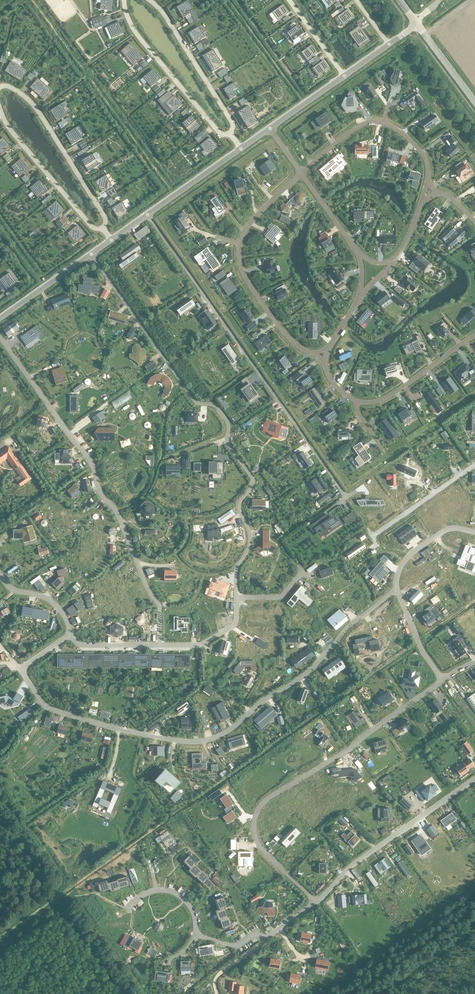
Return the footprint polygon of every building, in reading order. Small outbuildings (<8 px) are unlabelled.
[(97,3),(101,3),(100,9),(112,11),(114,0),(97,0),(97,3)] [(194,11),(187,1),(176,7),(183,18),(194,11)] [(289,13),(283,5),(272,12),(278,21),(289,13)] [(337,17),(335,18),(341,27),(354,17),(348,9),(337,17)] [(192,16),(187,19),(190,24),(195,21),(192,16)] [(124,34),(119,22),(107,27),(112,39),(124,34)] [(301,29),(298,25),(287,33),(290,37),(301,29)] [(195,44),(205,37),(199,26),(188,33),(195,44)] [(370,40),(359,26),(349,33),(360,48),(370,40)] [(301,29),(290,37),(293,41),(304,33),(301,29)] [(121,51),(133,66),(143,58),(130,43),(121,51)] [(201,43),(196,46),(199,51),(204,48),(201,43)] [(318,53),(312,45),(301,52),(307,61),(318,53)] [(223,65),(213,49),(202,56),(213,72),(223,65)] [(145,60),(140,64),(144,68),(148,64),(145,60)] [(329,68),(323,60),(313,68),(319,76),(329,68)] [(11,61),(5,71),(21,81),(28,71),(11,61)] [(225,68),(217,73),(220,78),(228,73),(225,68)] [(393,84),(394,85),(394,84),(396,85),(397,85),(397,83),(400,84),(401,79),(401,80),(398,79),(400,72),(399,72),(394,72),(394,70),(394,68),(393,68),(394,70),(393,73),(393,74),(391,76),(391,77),(390,79),(390,81),(390,83),(391,85),(391,84),(392,83),(393,84)] [(143,78),(140,80),(144,85),(147,82),(151,87),(161,79),(153,69),(143,77),(143,78)] [(30,73),(27,78),(32,81),(35,76),(30,73)] [(229,74),(224,77),(227,82),(232,79),(229,74)] [(38,78),(30,87),(44,100),(52,91),(38,78)] [(223,89),(230,100),(236,96),(233,91),(237,88),(234,82),(223,89)] [(158,85),(153,89),(157,94),(161,90),(158,85)] [(368,95),(367,95),(370,99),(376,95),(374,92),(374,91),(371,86),(365,91),(368,95)] [(345,98),(342,106),(347,112),(355,111),(358,104),(353,98),(355,95),(353,92),(350,93),(348,95),(350,98),(345,98)] [(424,104),(416,92),(406,99),(410,104),(414,100),(419,107),(424,104)] [(166,93),(157,101),(161,106),(162,106),(170,115),(182,105),(174,95),(170,98),(166,93)] [(244,98),(239,101),(242,106),(247,103),(244,98)] [(57,121),(68,115),(61,104),(50,111),(57,121)] [(238,112),(248,128),(258,122),(248,105),(238,112)] [(185,109),(181,113),(185,118),(189,114),(185,109)] [(326,113),(314,122),(319,129),(331,120),(326,113)] [(435,115),(422,124),(425,130),(439,120),(435,115)] [(190,133),(200,125),(192,116),(182,124),(190,133)] [(66,119),(61,122),(65,127),(70,124),(66,119)] [(76,128),(65,134),(72,145),(82,138),(79,132),(82,130),(79,126),(76,128)] [(447,141),(450,145),(451,145),(452,146),(447,153),(452,158),(459,149),(454,144),(457,141),(453,136),(447,141)] [(0,140),(0,153),(2,155),(11,147),(3,137),(0,140)] [(205,158),(218,147),(210,137),(200,145),(204,150),(201,153),(205,158)] [(84,141),(79,144),(82,149),(87,146),(84,141)] [(368,154),(368,153),(371,153),(371,147),(368,147),(368,145),(364,145),(364,144),(360,144),(360,145),(355,145),(355,154),(368,154)] [(87,147),(77,153),(79,156),(89,150),(87,147)] [(388,152),(386,165),(390,166),(391,161),(398,163),(399,155),(388,152)] [(8,153),(3,157),(7,162),(12,158),(8,153)] [(82,161),(88,172),(99,165),(92,154),(82,161)] [(334,172),(339,168),(341,171),(344,169),(343,169),(344,168),(343,167),(344,167),(342,165),(343,165),(347,164),(346,162),(342,158),(344,156),(342,154),(337,158),(339,160),(337,162),(334,158),(327,164),(328,165),(322,170),(321,169),(319,170),(321,171),(322,170),(326,176),(330,173),(328,171),(331,169),(333,171),(334,172)] [(29,168),(21,159),(11,167),(20,176),(29,168)] [(259,167),(265,176),(276,168),(270,160),(259,167)] [(458,171),(456,172),(460,177),(464,174),(466,176),(472,171),(471,169),(468,164),(466,165),(464,163),(462,164),(457,168),(456,168),(458,171)] [(410,172),(408,180),(413,181),(411,187),(417,188),(421,174),(410,172)] [(26,175),(21,178),(25,183),(30,179),(26,175)] [(112,186),(105,175),(95,182),(102,193),(112,186)] [(234,181),(238,196),(246,194),(242,179),(234,181)] [(39,180),(29,188),(38,198),(47,190),(39,180)] [(114,188),(108,192),(111,197),(117,193),(114,188)] [(284,204),(281,207),(282,212),(287,213),(288,210),(289,209),(289,208),(290,207),(291,206),(291,205),(292,205),(293,205),(294,205),(295,206),(296,207),(298,205),(298,206),(300,206),(301,206),(302,206),(303,204),(303,201),(303,199),(307,198),(306,195),(305,193),(303,192),(301,191),(300,191),(296,195),(295,199),(292,199),(286,205),(284,204)] [(51,194),(41,202),(43,204),(53,197),(51,194)] [(216,196),(210,201),(215,207),(213,208),(216,213),(214,214),(216,218),(224,213),(223,212),(226,209),(216,196)] [(112,198),(107,201),(110,206),(115,203),(112,198)] [(47,209),(55,219),(65,210),(57,201),(47,209)] [(111,208),(118,219),(129,212),(122,202),(111,208)] [(372,211),(364,211),(364,209),(357,209),(354,209),(354,212),(353,212),(353,220),(354,220),(354,222),(362,222),(371,222),(371,219),(374,219),(374,214),(374,211),(372,211)] [(430,223),(428,227),(432,230),(440,218),(438,216),(441,212),(439,211),(438,212),(435,210),(432,213),(436,216),(433,219),(431,217),(428,221),(430,223)] [(175,222),(182,232),(186,229),(188,231),(191,229),(189,226),(184,219),(187,217),(184,212),(179,215),(181,218),(175,222)] [(65,216),(60,220),(63,225),(66,222),(69,220),(65,216)] [(63,225),(62,226),(66,231),(70,227),(66,222),(63,225)] [(77,225),(68,233),(76,243),(86,235),(77,225)] [(281,230),(275,225),(265,237),(273,243),(277,239),(275,238),(281,230)] [(147,227),(135,235),(139,240),(150,232),(147,227)] [(451,227),(443,235),(447,239),(453,233),(455,235),(447,244),(447,243),(451,248),(466,234),(466,233),(466,234),(462,229),(457,234),(455,232),(456,231),(455,231),(451,227)] [(334,248),(326,234),(319,239),(327,252),(334,248)] [(121,268),(139,256),(136,252),(141,248),(138,244),(120,257),(123,261),(118,264),(121,268)] [(211,254),(207,248),(194,257),(198,263),(206,258),(215,269),(220,265),(211,253),(211,254)] [(413,270),(416,273),(420,269),(423,271),(426,267),(425,266),(428,262),(419,255),(414,261),(418,264),(413,270)] [(278,271),(275,263),(274,264),(272,259),(266,261),(268,268),(266,268),(268,274),(278,271)] [(338,289),(345,283),(343,280),(344,279),(337,269),(330,275),(329,276),(331,279),(332,278),(337,284),(335,285),(338,289)] [(223,270),(215,276),(215,277),(218,280),(226,274),(225,275),(222,272),(224,271),(223,270)] [(0,282),(0,287),(2,290),(6,288),(7,289),(6,290),(7,290),(17,282),(16,282),(9,273),(10,272),(9,272),(0,279),(0,280),(1,281),(0,282)] [(99,286),(92,285),(93,279),(85,277),(83,285),(80,285),(79,291),(86,292),(85,293),(90,294),(90,293),(98,294),(99,286)] [(229,278),(228,278),(220,284),(223,288),(228,290),(231,294),(237,290),(236,290),(233,287),(234,286),(235,287),(231,282),(230,283),(227,279),(229,278)] [(406,285),(405,286),(409,290),(410,289),(413,291),(418,286),(415,283),(415,282),(412,279),(411,280),(409,278),(404,284),(406,285)] [(278,293),(275,294),(279,300),(288,295),(285,289),(286,288),(284,285),(276,289),(278,293)] [(15,287),(6,294),(7,296),(17,289),(15,287)] [(105,289),(101,297),(106,300),(110,292),(105,289)] [(384,292),(384,291),(384,292),(375,298),(381,305),(380,306),(381,306),(389,299),(390,299),(389,299),(384,292)] [(55,309),(70,303),(67,295),(52,301),(55,309)] [(180,315),(195,304),(191,299),(176,309),(180,315)] [(368,308),(356,322),(364,329),(371,321),(368,319),(373,313),(368,308)] [(205,309),(197,315),(207,330),(216,324),(205,309)] [(247,309),(241,314),(248,322),(254,318),(251,315),(250,312),(249,312),(247,309)] [(463,318),(467,323),(474,316),(474,310),(474,309),(463,318)] [(109,317),(108,319),(126,324),(126,323),(128,324),(130,319),(128,319),(128,316),(111,311),(109,315),(109,316),(109,317)] [(3,329),(7,335),(18,328),(14,321),(3,329)] [(444,322),(436,329),(444,338),(449,333),(445,329),(448,327),(444,322)] [(252,323),(246,327),(249,331),(255,327),(252,323)] [(317,333),(317,324),(317,323),(313,323),(313,325),(309,325),(309,323),(308,323),(308,330),(308,337),(308,339),(309,339),(317,339),(317,333)] [(36,324),(19,336),(25,344),(37,335),(39,338),(44,335),(36,324)] [(133,338),(138,329),(133,326),(128,335),(133,338)] [(272,342),(267,335),(254,343),(260,351),(272,342)] [(417,340),(411,343),(405,346),(406,348),(404,349),(406,355),(415,351),(416,354),(423,351),(419,343),(422,341),(419,335),(416,337),(417,340)] [(228,344),(222,348),(233,364),(239,360),(228,344)] [(133,348),(133,353),(133,354),(132,354),(131,354),(130,355),(130,357),(131,358),(137,362),(138,363),(138,364),(139,364),(141,364),(142,364),(143,363),(143,360),(146,358),(146,351),(145,350),(144,349),(141,349),(139,346),(138,345),(136,345),(134,346),(133,348)] [(343,349),(339,351),(341,356),(339,357),(341,362),(355,356),(354,354),(353,351),(352,351),(351,352),(351,351),(348,353),(346,354),(346,353),(345,350),(344,351),(343,349)] [(291,366),(287,360),(288,360),(285,356),(282,359),(279,361),(285,370),(282,372),(284,375),(289,371),(287,369),(291,366)] [(149,371),(156,366),(153,362),(146,367),(149,371)] [(400,364),(384,369),(387,377),(391,376),(390,375),(393,374),(393,373),(397,372),(397,371),(401,369),(400,364)] [(455,373),(460,381),(464,379),(465,379),(465,378),(468,376),(470,379),(474,376),(474,368),(474,367),(471,370),(466,364),(460,368),(460,369),(455,373)] [(58,378),(59,383),(67,381),(65,375),(63,376),(60,369),(53,371),(55,379),(58,378)] [(362,370),(357,370),(357,374),(355,373),(354,374),(354,381),(354,382),(357,382),(357,381),(360,381),(360,383),(368,383),(368,382),(370,382),(371,382),(372,370),(371,370),(371,371),(367,370),(367,374),(362,374),(362,370)] [(309,377),(306,379),(304,374),(298,378),(304,387),(312,381),(309,377)] [(149,382),(148,384),(153,385),(155,382),(157,380),(158,381),(161,381),(165,385),(165,388),(166,388),(164,392),(162,396),(163,398),(165,398),(168,396),(167,395),(169,394),(170,391),(171,388),(171,385),(170,382),(169,379),(167,377),(164,376),(161,375),(158,375),(155,376),(152,377),(150,379),(149,382)] [(450,378),(442,383),(449,392),(456,387),(450,378)] [(254,391),(253,389),(250,384),(242,390),(247,397),(249,396),(253,401),(259,396),(255,391),(254,391)] [(325,403),(315,388),(309,392),(320,407),(325,403)] [(430,391),(425,395),(438,414),(438,413),(442,409),(443,410),(430,391)] [(114,411),(131,399),(126,392),(109,405),(114,411)] [(398,414),(403,421),(411,415),(413,418),(417,416),(412,409),(409,411),(407,408),(398,414)] [(328,423),(338,416),(334,410),(331,413),(328,410),(322,414),(328,423)] [(102,411),(92,418),(96,424),(106,417),(102,411)] [(186,413),(186,422),(198,422),(198,413),(186,413)] [(37,419),(37,420),(36,426),(44,428),(44,427),(46,427),(47,423),(48,423),(48,422),(47,422),(48,419),(49,419),(38,415),(38,416),(37,419)] [(250,421),(242,426),(243,428),(244,428),(245,429),(255,422),(252,418),(249,420),(250,421)] [(379,424),(389,437),(396,432),(386,419),(379,424)] [(279,438),(282,440),(285,439),(288,428),(279,426),(280,425),(275,424),(276,423),(267,421),(266,425),(264,428),(264,432),(269,433),(269,434),(276,436),(276,437),(279,438)] [(114,440),(114,428),(98,428),(95,434),(98,439),(106,439),(106,440),(114,440)] [(338,433),(337,433),(337,437),(338,437),(342,437),(342,440),(353,439),(352,433),(349,434),(348,429),(337,430),(338,433)] [(445,440),(449,437),(445,431),(441,434),(445,440)] [(256,440),(265,446),(267,443),(258,437),(256,440)] [(447,443),(440,448),(448,459),(455,454),(452,449),(453,449),(456,447),(449,438),(446,441),(447,443)] [(355,459),(351,462),(356,469),(371,458),(371,457),(370,455),(368,454),(363,446),(363,445),(361,443),(360,443),(360,442),(353,448),(358,456),(355,459)] [(0,454),(0,463),(5,460),(4,459),(7,457),(13,466),(13,465),(18,462),(19,462),(11,450),(10,450),(11,451),(7,450),(7,449),(0,454)] [(60,460),(60,463),(72,463),(72,451),(60,451),(60,454),(55,454),(55,460),(60,460)] [(307,460),(306,459),(307,458),(303,452),(302,453),(300,451),(293,456),(295,458),(297,457),(300,462),(302,461),(303,463),(301,464),(305,469),(312,465),(308,459),(307,460)] [(209,475),(220,475),(220,474),(224,474),(224,468),(217,468),(217,462),(215,462),(209,462),(209,475)] [(20,476),(16,479),(21,486),(31,479),(21,466),(16,469),(20,476)] [(405,466),(402,472),(414,477),(417,471),(405,466)] [(396,474),(387,474),(387,480),(391,480),(391,486),(396,486),(396,474)] [(313,480),(308,483),(316,494),(318,492),(320,493),(324,490),(328,487),(321,477),(317,480),(316,478),(313,480)] [(89,480),(83,481),(85,491),(91,490),(89,480)] [(74,487),(68,491),(73,498),(80,493),(76,487),(79,486),(76,483),(73,485),(74,487)] [(264,488),(270,496),(273,494),(267,486),(264,488)] [(462,489),(459,492),(456,488),(452,491),(459,498),(461,496),(465,501),(469,497),(462,489)] [(330,493),(318,502),(321,506),(333,497),(330,493)] [(357,501),(357,502),(360,506),(361,506),(361,507),(361,506),(364,505),(364,502),(366,502),(366,505),(378,505),(378,502),(380,502),(380,505),(385,505),(386,505),(386,504),(385,504),(383,501),(369,500),(369,496),(366,496),(366,500),(364,500),(364,499),(362,499),(362,500),(358,500),(357,500),(357,501)] [(265,500),(253,500),(253,508),(253,509),(265,509),(265,500)] [(142,512),(145,515),(150,515),(153,512),(153,507),(150,504),(145,504),(142,507),(142,512)] [(38,513),(32,515),(34,522),(40,520),(38,513)] [(344,519),(347,524),(354,519),(350,514),(344,519)] [(327,530),(330,528),(332,530),(341,523),(338,519),(335,522),(332,517),(330,519),(327,515),(320,520),(320,521),(317,522),(310,527),(313,531),(316,530),(319,534),(322,531),(325,535),(329,532),(327,530)] [(212,525),(208,525),(208,541),(212,541),(212,537),(216,536),(218,540),(222,538),(217,523),(213,525),(212,525)] [(278,524),(274,527),(279,534),(281,533),(282,535),(284,534),(278,524)] [(14,531),(14,538),(26,538),(26,541),(36,539),(32,526),(23,529),(23,531),(14,531)] [(242,526),(234,529),(235,533),(238,532),(239,537),(236,537),(236,541),(239,541),(239,544),(245,544),(245,537),(244,533),(244,530),(242,526)] [(417,535),(411,526),(407,528),(414,537),(417,535)] [(414,537),(407,528),(404,531),(410,540),(414,537)] [(410,540),(404,531),(400,533),(407,542),(410,540)] [(96,533),(96,545),(103,545),(108,545),(108,536),(110,536),(110,533),(108,533),(108,532),(105,532),(105,533),(96,533)] [(363,532),(358,536),(362,541),(367,538),(363,532)] [(397,535),(403,545),(407,542),(400,533),(397,535)] [(263,544),(256,548),(259,552),(264,549),(268,549),(273,552),(277,546),(269,541),(269,537),(263,537),(263,544)] [(362,542),(346,554),(350,559),(366,548),(362,542)] [(457,564),(466,568),(466,567),(472,570),(471,572),(474,573),(474,550),(470,549),(471,547),(466,545),(461,556),(463,557),(462,560),(459,559),(457,564)] [(48,547),(38,550),(40,556),(49,553),(48,547)] [(422,559),(415,563),(417,566),(424,562),(423,562),(428,559),(430,562),(437,557),(430,547),(421,553),(424,558),(422,559)] [(381,561),(369,574),(373,577),(375,575),(381,580),(387,573),(383,569),(384,568),(382,566),(385,563),(381,561)] [(111,568),(114,573),(124,568),(121,563),(111,568)] [(429,563),(413,570),(416,577),(432,570),(429,563)] [(7,576),(17,571),(14,565),(5,570),(7,576)] [(330,566),(319,571),(323,578),(333,572),(330,566)] [(59,577),(52,584),(58,589),(64,583),(63,577),(68,576),(66,569),(57,571),(59,577)] [(165,571),(165,579),(177,579),(177,571),(172,571),(172,570),(165,570),(165,571)] [(131,574),(119,579),(123,587),(135,582),(131,574)] [(37,583),(42,589),(45,587),(36,575),(28,582),(31,587),(37,583)] [(210,590),(208,595),(212,597),(214,592),(214,590),(220,592),(219,596),(225,598),(230,585),(217,580),(215,584),(211,582),(209,588),(211,589),(210,590)] [(76,585),(67,595),(71,599),(80,589),(76,585)] [(296,592),(287,603),(292,607),(299,598),(308,606),(312,601),(303,593),(306,590),(301,586),(298,590),(299,590),(297,593),(296,592)] [(138,590),(134,593),(139,605),(144,603),(138,590)] [(418,590),(409,599),(414,604),(423,595),(418,590)] [(89,596),(83,598),(86,612),(93,610),(89,596)] [(79,601),(67,610),(71,616),(83,607),(79,601)] [(427,614),(420,618),(426,626),(437,619),(431,611),(433,610),(431,606),(424,610),(427,614)] [(23,615),(47,619),(49,612),(38,610),(39,608),(34,607),(34,609),(24,608),(23,615)] [(340,610),(327,620),(336,630),(348,620),(340,610)] [(0,614),(0,616),(2,620),(9,616),(6,611),(0,614)] [(386,614),(377,618),(379,622),(384,620),(388,631),(398,626),(396,622),(401,620),(397,611),(393,613),(394,616),(388,618),(386,614)] [(147,626),(144,630),(147,634),(152,634),(154,630),(152,626),(151,621),(153,617),(151,614),(147,614),(145,617),(147,621),(147,626)] [(179,617),(174,617),(174,631),(181,631),(181,633),(188,633),(188,627),(186,627),(186,624),(190,624),(190,618),(181,618),(179,618),(179,617)] [(117,624),(111,627),(111,634),(117,638),(123,634),(123,627),(117,624)] [(455,624),(451,628),(456,634),(460,631),(455,624)] [(356,644),(352,645),(354,654),(359,653),(357,644),(369,642),(371,652),(380,650),(378,639),(372,640),(371,636),(355,640),(356,644)] [(455,643),(451,646),(459,658),(466,653),(464,649),(463,648),(465,646),(466,647),(459,636),(453,640),(455,643)] [(258,638),(255,643),(266,650),(269,645),(258,638)] [(222,640),(219,653),(228,655),(227,655),(228,656),(231,643),(231,642),(231,643),(228,642),(227,642),(222,641),(223,640),(222,640)] [(392,640),(387,644),(395,654),(397,652),(396,651),(399,648),(392,640)] [(315,648),(323,652),(326,646),(317,642),(315,648)] [(293,658),(299,666),(314,655),(308,648),(293,658)] [(74,667),(74,655),(59,655),(59,667),(74,667)] [(89,655),(74,655),(74,667),(89,667),(89,655)] [(104,655),(89,655),(89,667),(104,667),(104,655)] [(104,667),(119,667),(119,655),(104,655),(104,667)] [(133,655),(119,655),(119,667),(133,667),(133,655)] [(133,667),(148,667),(148,655),(133,655),(133,667)] [(163,655),(148,655),(148,667),(163,667),(163,655)] [(163,667),(174,667),(174,655),(163,655),(163,667)] [(174,667),(189,667),(189,655),(174,655),(174,667)] [(339,658),(322,670),(329,679),(346,667),(339,658)] [(239,673),(244,666),(245,666),(251,666),(252,670),(253,670),(254,670),(257,669),(257,668),(255,662),(255,661),(254,661),(241,661),(240,661),(234,670),(234,671),(237,673),(238,673),(239,673)] [(403,679),(402,684),(418,687),(420,677),(414,676),(415,671),(410,671),(408,680),(403,679)] [(245,684),(249,687),(254,678),(250,676),(245,684)] [(207,686),(204,690),(211,694),(214,691),(215,691),(207,685),(206,685),(207,686)] [(302,688),(301,688),(297,701),(298,699),(304,702),(304,703),(308,691),(302,688)] [(388,692),(378,699),(383,707),(394,699),(388,692)] [(12,707),(18,705),(23,696),(17,693),(14,698),(15,698),(14,700),(7,695),(0,697),(0,704),(6,703),(12,707)] [(474,713),(474,694),(474,693),(466,700),(474,713)] [(435,699),(429,704),(436,714),(442,709),(435,699)] [(224,702),(214,708),(218,716),(221,714),(224,720),(229,717),(223,707),(226,706),(223,701),(223,702),(224,702)] [(189,710),(184,702),(176,706),(180,715),(189,710)] [(270,707),(255,720),(261,728),(277,715),(270,707)] [(30,709),(18,717),(22,722),(34,713),(30,709)] [(354,711),(348,715),(357,728),(366,722),(363,717),(360,719),(354,711)] [(181,729),(192,729),(192,723),(189,723),(189,717),(181,717),(181,729)] [(398,727),(392,731),(396,736),(402,732),(401,731),(410,725),(406,719),(397,725),(398,727)] [(71,723),(61,720),(59,727),(69,730),(71,723)] [(319,729),(316,732),(324,738),(318,745),(321,747),(329,738),(319,729)] [(93,735),(83,732),(81,739),(91,742),(93,735)] [(243,735),(228,739),(231,749),(246,744),(243,735)] [(385,740),(373,743),(376,754),(381,752),(381,751),(387,749),(385,740)] [(466,742),(462,746),(468,755),(473,752),(466,742)] [(164,746),(151,746),(151,751),(154,751),(154,756),(164,756),(164,746)] [(98,762),(102,763),(105,750),(97,748),(93,764),(98,765),(98,762)] [(193,769),(206,768),(206,763),(203,763),(202,753),(192,753),(193,769)] [(468,770),(474,765),(470,759),(469,759),(470,759),(464,763),(463,763),(461,764),(459,766),(459,767),(460,769),(458,771),(459,773),(461,776),(469,771),(468,770)] [(340,768),(333,769),(333,775),(339,774),(339,777),(348,775),(353,778),(355,781),(357,780),(361,777),(355,769),(350,770),(349,769),(349,770),(341,771),(340,768)] [(156,781),(162,786),(166,781),(175,788),(179,783),(166,770),(156,781)] [(387,777),(379,782),(382,785),(389,781),(387,777)] [(120,788),(101,780),(91,805),(96,807),(97,803),(106,807),(105,811),(109,813),(120,788)] [(427,799),(428,799),(435,794),(434,793),(439,790),(435,785),(431,788),(430,786),(423,792),(420,788),(415,791),(423,802),(427,799)] [(219,789),(212,794),(215,798),(222,793),(219,789)] [(173,795),(171,798),(175,802),(182,794),(179,792),(175,796),(173,795)] [(395,798),(404,806),(408,802),(400,793),(395,798)] [(226,795),(221,799),(227,808),(224,809),(228,814),(224,817),(228,823),(236,817),(232,812),(235,810),(231,805),(233,804),(226,795)] [(70,799),(62,804),(65,807),(69,804),(71,807),(74,805),(70,799)] [(378,808),(378,818),(389,818),(389,808),(378,808)] [(445,828),(457,820),(452,813),(441,821),(445,828)] [(342,818),(339,821),(345,827),(349,824),(342,818)] [(426,829),(432,838),(438,834),(432,825),(426,829)] [(283,839),(280,842),(286,847),(300,832),(294,827),(283,839)] [(380,839),(386,835),(383,830),(377,834),(380,839)] [(168,848),(176,842),(168,831),(159,837),(168,848)] [(352,846),(359,838),(351,831),(346,836),(345,834),(342,837),(352,846)] [(417,837),(412,841),(422,855),(430,849),(422,837),(419,840),(417,837)] [(253,852),(239,852),(239,866),(253,866),(253,852)] [(183,861),(190,868),(188,871),(197,862),(190,854),(183,861)] [(374,866),(380,875),(392,867),(385,858),(374,866)] [(188,871),(195,878),(203,870),(202,871),(196,864),(198,862),(197,862),(188,871)] [(401,868),(407,877),(411,874),(405,865),(401,868)] [(203,870),(195,878),(196,878),(196,877),(203,884),(210,877),(203,870)] [(370,871),(365,874),(372,883),(376,880),(370,871)] [(130,886),(127,876),(118,879),(121,890),(121,889),(130,886)] [(121,890),(118,879),(117,879),(118,880),(109,883),(108,880),(107,880),(111,893),(121,890)] [(111,893),(107,880),(98,883),(100,893),(110,890),(111,893)] [(314,893),(316,896),(324,888),(322,886),(314,893)] [(347,899),(347,903),(352,902),(352,899),(353,899),(353,906),(358,905),(362,904),(362,905),(367,904),(367,903),(371,903),(371,899),(367,899),(366,897),(367,897),(367,894),(363,894),(363,895),(352,896),(352,897),(346,897),(345,895),(338,896),(339,908),(347,907),(346,899),(347,899)] [(228,906),(224,897),(215,900),(218,910),(215,911),(228,906)] [(228,917),(225,908),(228,907),(228,906),(215,911),(219,920),(229,917),(229,916),(228,917)] [(263,907),(263,908),(260,906),(256,912),(259,914),(259,915),(263,915),(264,912),(267,912),(270,916),(274,916),(274,907),(263,907)] [(220,920),(223,930),(233,926),(229,917),(219,920),(219,921),(220,920)] [(310,931),(310,933),(319,931),(318,923),(308,925),(309,931),(310,931)] [(302,933),(300,941),(310,943),(312,935),(302,933)] [(129,946),(138,951),(143,942),(134,937),(129,946)] [(200,957),(214,954),(212,944),(198,947),(200,957)] [(271,959),(269,967),(279,969),(281,960),(271,959)] [(329,962),(317,959),(315,968),(327,970),(329,962)] [(191,971),(191,961),(181,961),(181,971),(191,971)] [(170,973),(156,971),(154,980),(168,982),(170,973)] [(289,982),(299,984),(301,975),(291,973),(289,982)] [(235,991),(234,993),(243,993),(244,986),(236,985),(236,982),(230,981),(228,990),(235,991)]
